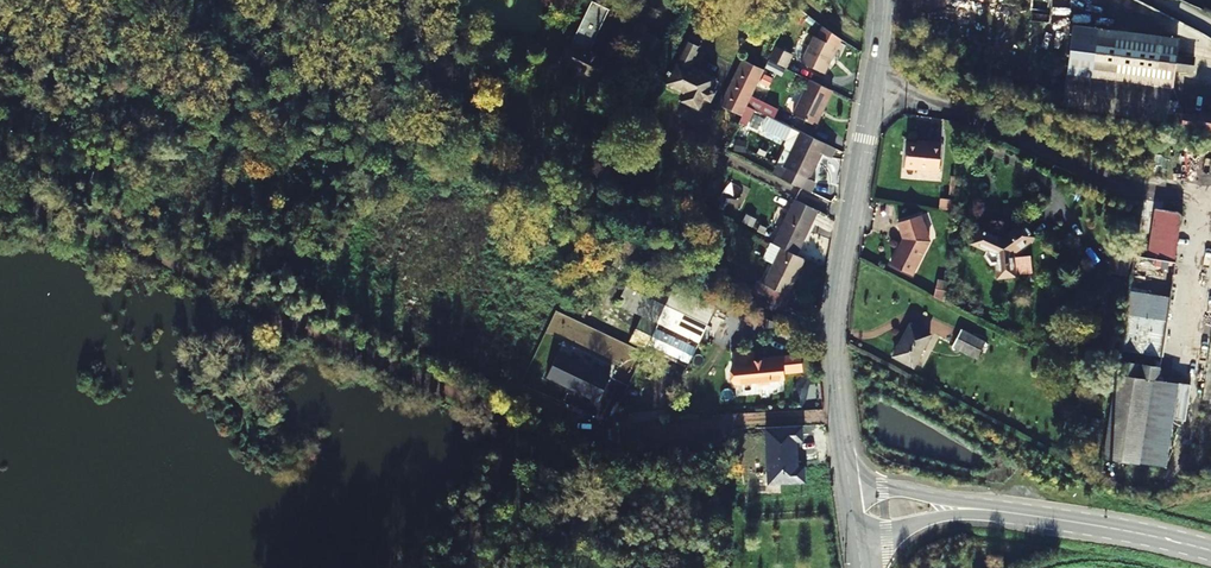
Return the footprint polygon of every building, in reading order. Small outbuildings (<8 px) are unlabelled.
[(609,57),(598,51),(600,49),(590,44),(611,3),(606,0),(591,0),(570,41),(568,42),(564,50),(565,51),(565,52),(565,54),(564,55),(601,72),(604,67),(609,57)] [(734,0),(730,0),(728,6),(749,16),(752,8),(734,0)] [(1074,74),(1080,28),(1073,27),(1067,74),(1074,74)] [(1176,55),(1178,41),(1080,28),(1074,74),(1067,74),(1063,104),(1085,111),(1166,123),(1174,70),(1193,73),(1195,57),(1176,55)] [(684,92),(681,99),(700,108),(705,99),(710,101),(715,91),(710,88),(714,80),(689,67),(704,36),(694,31),(688,42),(686,42),(684,42),(683,43),(682,45),(682,47),(683,48),(683,49),(678,61),(676,60),(671,69),(668,68),(663,79),(667,81),(666,83),(684,92)] [(804,64),(826,76),(845,42),(828,31),(822,41),(818,39),(804,64)] [(772,63),(789,71),(794,60),(777,52),(772,63)] [(624,61),(611,54),(609,57),(604,67),(617,74),(624,61)] [(834,91),(813,82),(807,93),(797,117),(818,127),(834,91)] [(789,113),(797,117),(807,93),(800,89),(789,113)] [(747,108),(776,120),(780,111),(752,98),(747,108)] [(747,128),(754,112),(747,109),(739,124),(747,128)] [(1200,113),(1199,115),(1183,113),(1182,125),(1210,129),(1210,115),(1200,113)] [(840,150),(798,130),(788,150),(795,153),(787,170),(781,167),(780,166),(775,177),(813,195),(819,183),(812,180),(825,154),(835,158),(840,150)] [(938,169),(939,140),(923,140),(922,142),(906,141),(904,167),(938,169)] [(795,153),(788,150),(781,167),(787,170),(795,153)] [(787,210),(781,226),(773,243),(781,246),(797,253),(817,209),(793,198),(787,210)] [(777,206),(771,222),(781,226),(787,210),(777,206)] [(1155,207),(1147,256),(1173,260),(1178,225),(1182,225),(1182,215),(1178,211),(1155,207)] [(930,240),(921,215),(898,223),(905,241),(903,245),(902,244),(892,264),(913,275),(930,240)] [(997,237),(980,229),(974,242),(987,249),(984,254),(990,261),(996,258),(997,274),(1012,273),(1009,251),(1013,248),(1016,251),(1034,237),(1022,223),(1006,236),(997,237)] [(764,258),(774,263),(781,246),(773,243),(771,242),(764,258)] [(781,246),(774,263),(765,283),(759,281),(754,291),(787,306),(792,296),(788,294),(805,257),(797,253),(781,246)] [(1109,272),(1129,275),(1132,255),(1111,252),(1109,272)] [(1129,291),(1170,297),(1176,261),(1173,260),(1147,256),(1135,255),(1129,291)] [(716,307),(636,269),(620,304),(620,303),(607,330),(686,368),(716,307)] [(1161,356),(1170,297),(1129,291),(1120,350),(1161,356)] [(975,337),(950,323),(941,341),(966,355),(975,337)] [(912,325),(894,356),(915,367),(932,336),(912,325)] [(558,352),(546,377),(598,402),(610,377),(558,352)] [(752,354),(736,355),(736,365),(732,366),(733,368),(731,371),(731,379),(734,381),(734,384),(757,383),(759,384),(766,384),(768,382),(782,381),(782,376),(781,364),(763,365),(763,362),(762,362),(753,363),(752,354)] [(781,364),(782,376),(801,374),(800,358),(762,361),(762,362),(763,362),(763,365),(781,364)] [(1175,385),(1155,382),(1157,369),(1116,362),(1101,457),(1161,468),(1175,385)] [(1195,383),(1188,417),(1200,419),(1206,385),(1195,383)] [(797,467),(796,440),(802,440),(801,425),(766,427),(768,483),(797,482),(804,481),(803,467),(797,467)]
